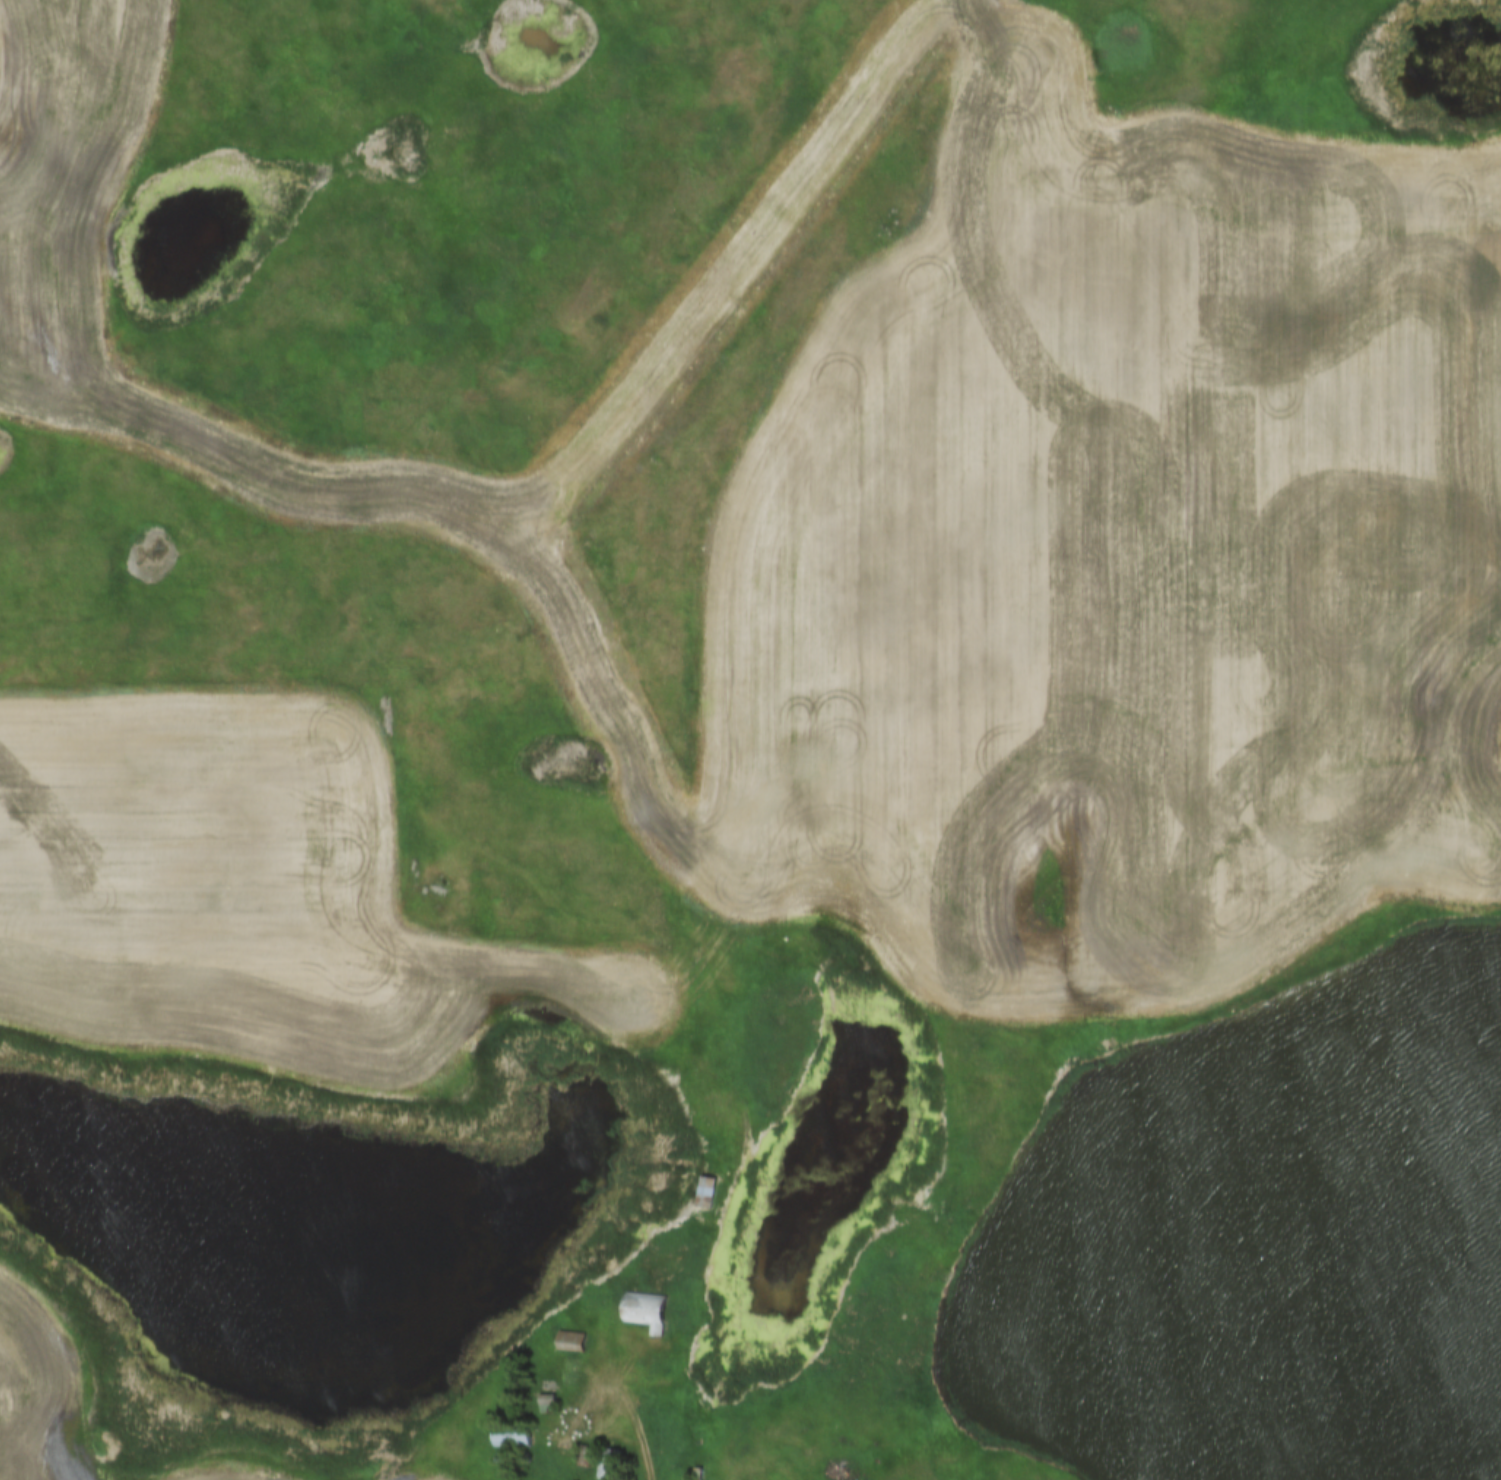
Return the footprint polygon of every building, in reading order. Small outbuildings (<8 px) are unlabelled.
[(716,1178),(699,1176),(696,1208),(713,1210),(716,1178)] [(663,1337),(665,1296),(623,1293),(621,1323),(651,1325),(650,1336),(663,1337)] [(583,1353),(585,1334),(557,1331),(555,1350),(583,1353)] [(555,1414),(555,1391),(538,1391),(538,1414),(555,1414)] [(491,1447),(531,1447),(531,1429),(491,1429),(491,1447)] [(578,1468),(590,1468),(591,1447),(579,1446),(578,1468)] [(598,1449),(598,1479),(618,1479),(619,1450),(598,1449)]
